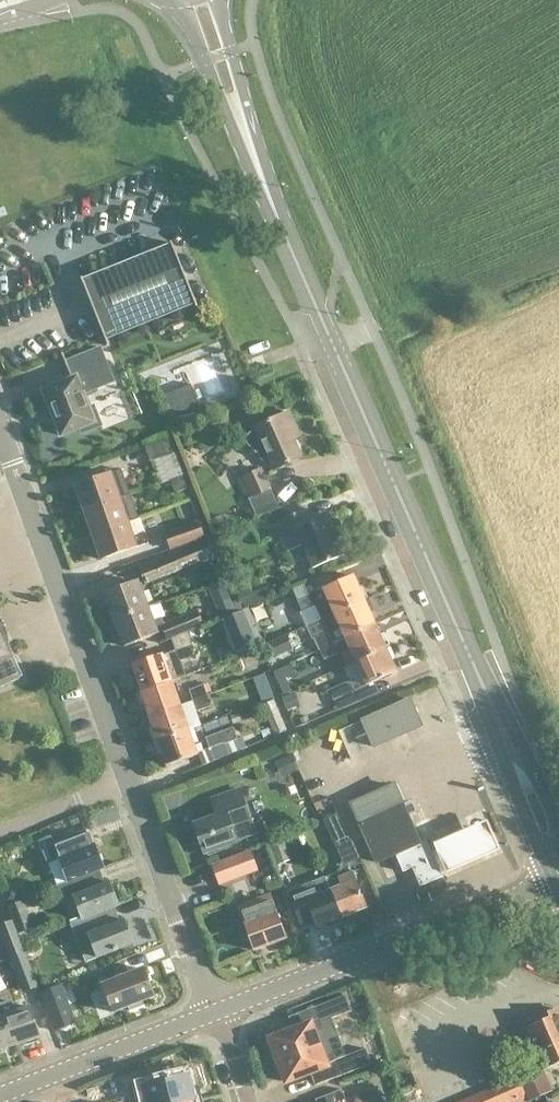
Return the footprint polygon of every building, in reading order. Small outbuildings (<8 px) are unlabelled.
[(197,309),(198,308),(172,244),(171,244),(171,245),(83,280),(83,279),(81,280),(98,321),(97,321),(107,346),(109,346),(107,341),(195,306),(197,309)] [(90,375),(108,368),(100,349),(65,363),(72,381),(44,392),(62,437),(81,429),(83,433),(100,426),(93,408),(89,409),(83,394),(96,389),(95,388),(90,375)] [(200,406),(191,385),(182,388),(183,390),(165,397),(167,402),(166,402),(172,417),(199,406),(200,406)] [(287,413),(254,428),(255,428),(241,439),(248,448),(251,446),(263,460),(267,463),(271,465),(273,470),(300,459),(288,433),(295,430),(287,413)] [(172,481),(185,476),(177,452),(173,438),(146,448),(150,462),(163,457),(172,481)] [(238,479),(247,499),(269,489),(260,469),(238,479)] [(84,512),(120,499),(112,474),(75,487),(84,512)] [(187,475),(185,476),(172,481),(171,481),(175,494),(192,488),(187,475)] [(128,522),(120,499),(84,512),(92,535),(129,523),(128,522)] [(312,522),(307,510),(273,525),(285,554),(303,546),(313,570),(345,556),(327,516),(312,522)] [(128,522),(129,523),(92,535),(101,561),(149,544),(140,518),(128,522)] [(198,523),(166,534),(172,550),(203,539),(198,523)] [(146,585),(218,557),(219,556),(212,540),(140,569),(146,585)] [(303,612),(316,606),(322,619),(323,620),(364,601),(353,577),(334,586),(329,574),(293,590),(303,612)] [(146,609),(146,608),(136,583),(103,596),(113,622),(146,609)] [(330,633),(334,643),(344,639),(375,625),(364,601),(323,620),(329,633),(330,633)] [(146,609),(113,622),(123,647),(164,631),(162,625),(164,625),(161,617),(165,616),(159,602),(146,608),(146,609)] [(196,612),(162,625),(167,639),(201,626),(196,612)] [(245,612),(225,619),(219,621),(233,656),(259,646),(245,612)] [(344,639),(355,662),(386,648),(375,626),(375,625),(344,639)] [(329,633),(315,639),(320,650),(334,643),(330,633),(329,633)] [(20,680),(0,634),(0,689),(20,680)] [(287,637),(268,645),(273,658),(293,650),(287,637)] [(339,653),(334,643),(320,650),(325,660),(339,653)] [(178,652),(177,652),(181,663),(182,663),(195,658),(191,647),(178,652)] [(386,648),(355,662),(355,663),(365,686),(366,686),(375,682),(397,672),(386,649),(386,648)] [(131,668),(136,680),(131,681),(136,694),(140,692),(140,693),(173,682),(173,683),(187,677),(187,676),(182,663),(181,663),(177,652),(178,652),(178,651),(176,652),(164,656),(131,668)] [(330,690),(339,711),(360,701),(351,681),(330,690)] [(173,682),(140,693),(149,717),(181,705),(173,683),(173,682)] [(300,700),(317,695),(315,684),(298,688),(300,700)] [(194,700),(208,695),(205,685),(190,690),(194,700)] [(208,695),(194,700),(198,712),(212,706),(208,695)] [(410,700),(363,720),(374,747),(422,726),(410,700)] [(181,705),(149,717),(158,742),(190,730),(181,705)] [(224,744),(230,742),(238,739),(234,728),(206,737),(210,748),(224,743),(224,744)] [(190,730),(158,742),(167,767),(199,755),(190,730)] [(337,731),(327,735),(338,762),(348,758),(337,731)] [(403,872),(413,868),(421,886),(443,876),(427,840),(419,843),(393,785),(351,804),(377,863),(396,854),(403,872)] [(255,834),(240,790),(211,801),(212,803),(213,802),(218,817),(194,825),(195,829),(191,830),(196,844),(200,842),(205,854),(237,842),(237,841),(255,834)] [(338,814),(324,820),(336,848),(350,841),(338,814)] [(323,819),(304,827),(320,864),(339,856),(323,819)] [(487,826),(434,848),(448,880),(502,856),(487,826)] [(103,869),(94,845),(91,847),(85,833),(89,831),(88,830),(53,844),(51,837),(38,842),(47,865),(59,860),(68,882),(68,883),(95,872),(103,869)] [(292,860),(284,840),(270,844),(278,865),(292,860)] [(250,852),(213,866),(220,885),(257,871),(250,852)] [(342,918),(367,908),(351,868),(326,878),(331,891),(342,918)] [(68,883),(68,882),(58,886),(64,902),(74,898),(83,920),(110,909),(119,906),(109,883),(101,887),(95,872),(68,883)] [(342,918),(331,891),(320,896),(315,883),(303,888),(308,900),(307,901),(318,927),(342,918)] [(287,940),(277,913),(271,896),(241,907),(248,924),(245,925),(255,952),(287,940)] [(8,907),(22,943),(43,935),(41,928),(36,930),(25,900),(8,907)] [(83,920),(71,924),(86,962),(134,943),(124,920),(116,924),(110,909),(83,920)] [(26,954),(22,943),(13,922),(0,927),(12,959),(26,954)] [(38,985),(26,954),(12,959),(25,990),(38,985)] [(143,1006),(142,1002),(154,997),(143,969),(103,985),(114,1013),(129,1007),(130,1011),(143,1006)] [(61,985),(40,993),(55,1031),(76,1023),(61,985)] [(351,1012),(345,997),(289,1018),(294,1031),(270,1040),(272,1043),(268,1045),(275,1063),(339,1038),(332,1020),(351,1012)] [(13,1046),(40,1037),(30,1007),(15,1012),(12,1001),(0,1005),(4,1016),(13,1046)] [(4,1016),(0,1005),(0,1051),(13,1046),(4,1016)] [(558,1062),(558,1011),(558,1009),(523,1025),(543,1069),(544,1069),(558,1062)] [(311,1074),(316,1087),(372,1065),(366,1049),(346,1057),(339,1038),(275,1063),(282,1082),(286,1080),(287,1084),(311,1074)] [(553,1089),(544,1069),(543,1069),(520,1080),(518,1076),(461,1101),(505,1101),(514,1098),(515,1101),(524,1101),(553,1089)] [(195,1101),(189,1077),(160,1084),(158,1078),(141,1083),(144,1094),(147,1101),(194,1101),(195,1101)] [(343,1091),(316,1101),(317,1101),(347,1101),(343,1091)]
